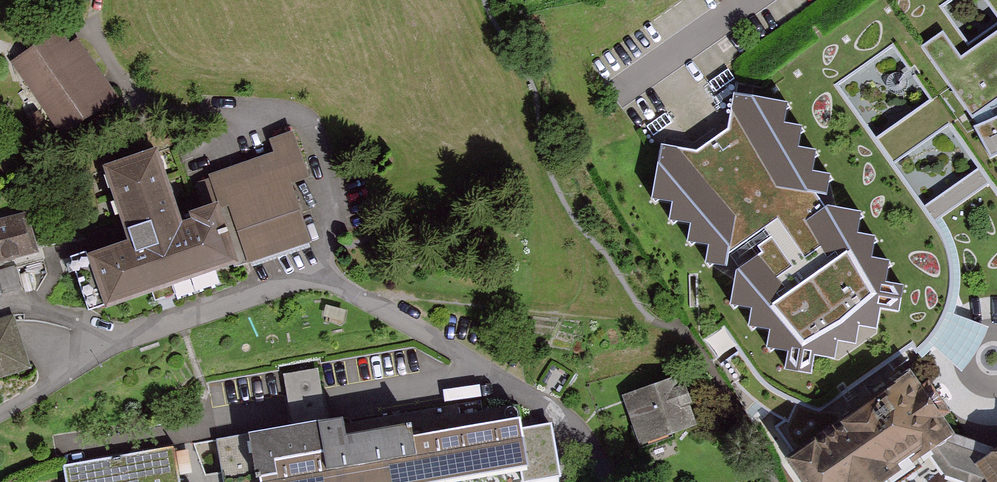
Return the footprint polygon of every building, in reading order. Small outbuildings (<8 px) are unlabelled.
[(69,35),(28,63),(78,134),(125,101),(84,43),(77,47),(69,35)] [(991,158),(996,155),(996,36),(962,61),(943,37),(925,50),(973,116),(991,158)] [(729,131),(698,153),(661,147),(652,199),(674,203),(671,221),(694,225),(691,243),(713,247),(709,267),(737,272),(731,305),(755,309),(751,328),(772,332),(769,349),(835,361),(877,331),(887,262),(872,260),(875,237),(858,234),(861,213),(826,208),(831,175),(812,173),(815,152),(798,149),(802,128),(783,125),(786,105),(733,98),(729,131)] [(937,104),(878,132),(891,158),(949,130),(937,104)] [(94,256),(114,313),(327,241),(307,182),(318,178),(303,134),(282,141),(287,155),(220,177),(232,209),(197,221),(174,154),(118,173),(141,240),(94,256)] [(981,172),(926,205),(935,221),(990,187),(981,172)] [(0,223),(0,291),(20,286),(13,260),(36,254),(26,217),(0,223)] [(26,368),(11,320),(0,324),(0,376),(26,368)] [(690,379),(632,399),(649,445),(706,425),(690,379)] [(800,465),(813,481),(907,481),(963,442),(918,380),(800,465)] [(549,473),(541,421),(440,436),(436,410),(227,442),(233,481),(487,481),(549,473)] [(63,461),(66,481),(192,481),(191,481),(184,479),(180,480),(174,442),(63,461)]
